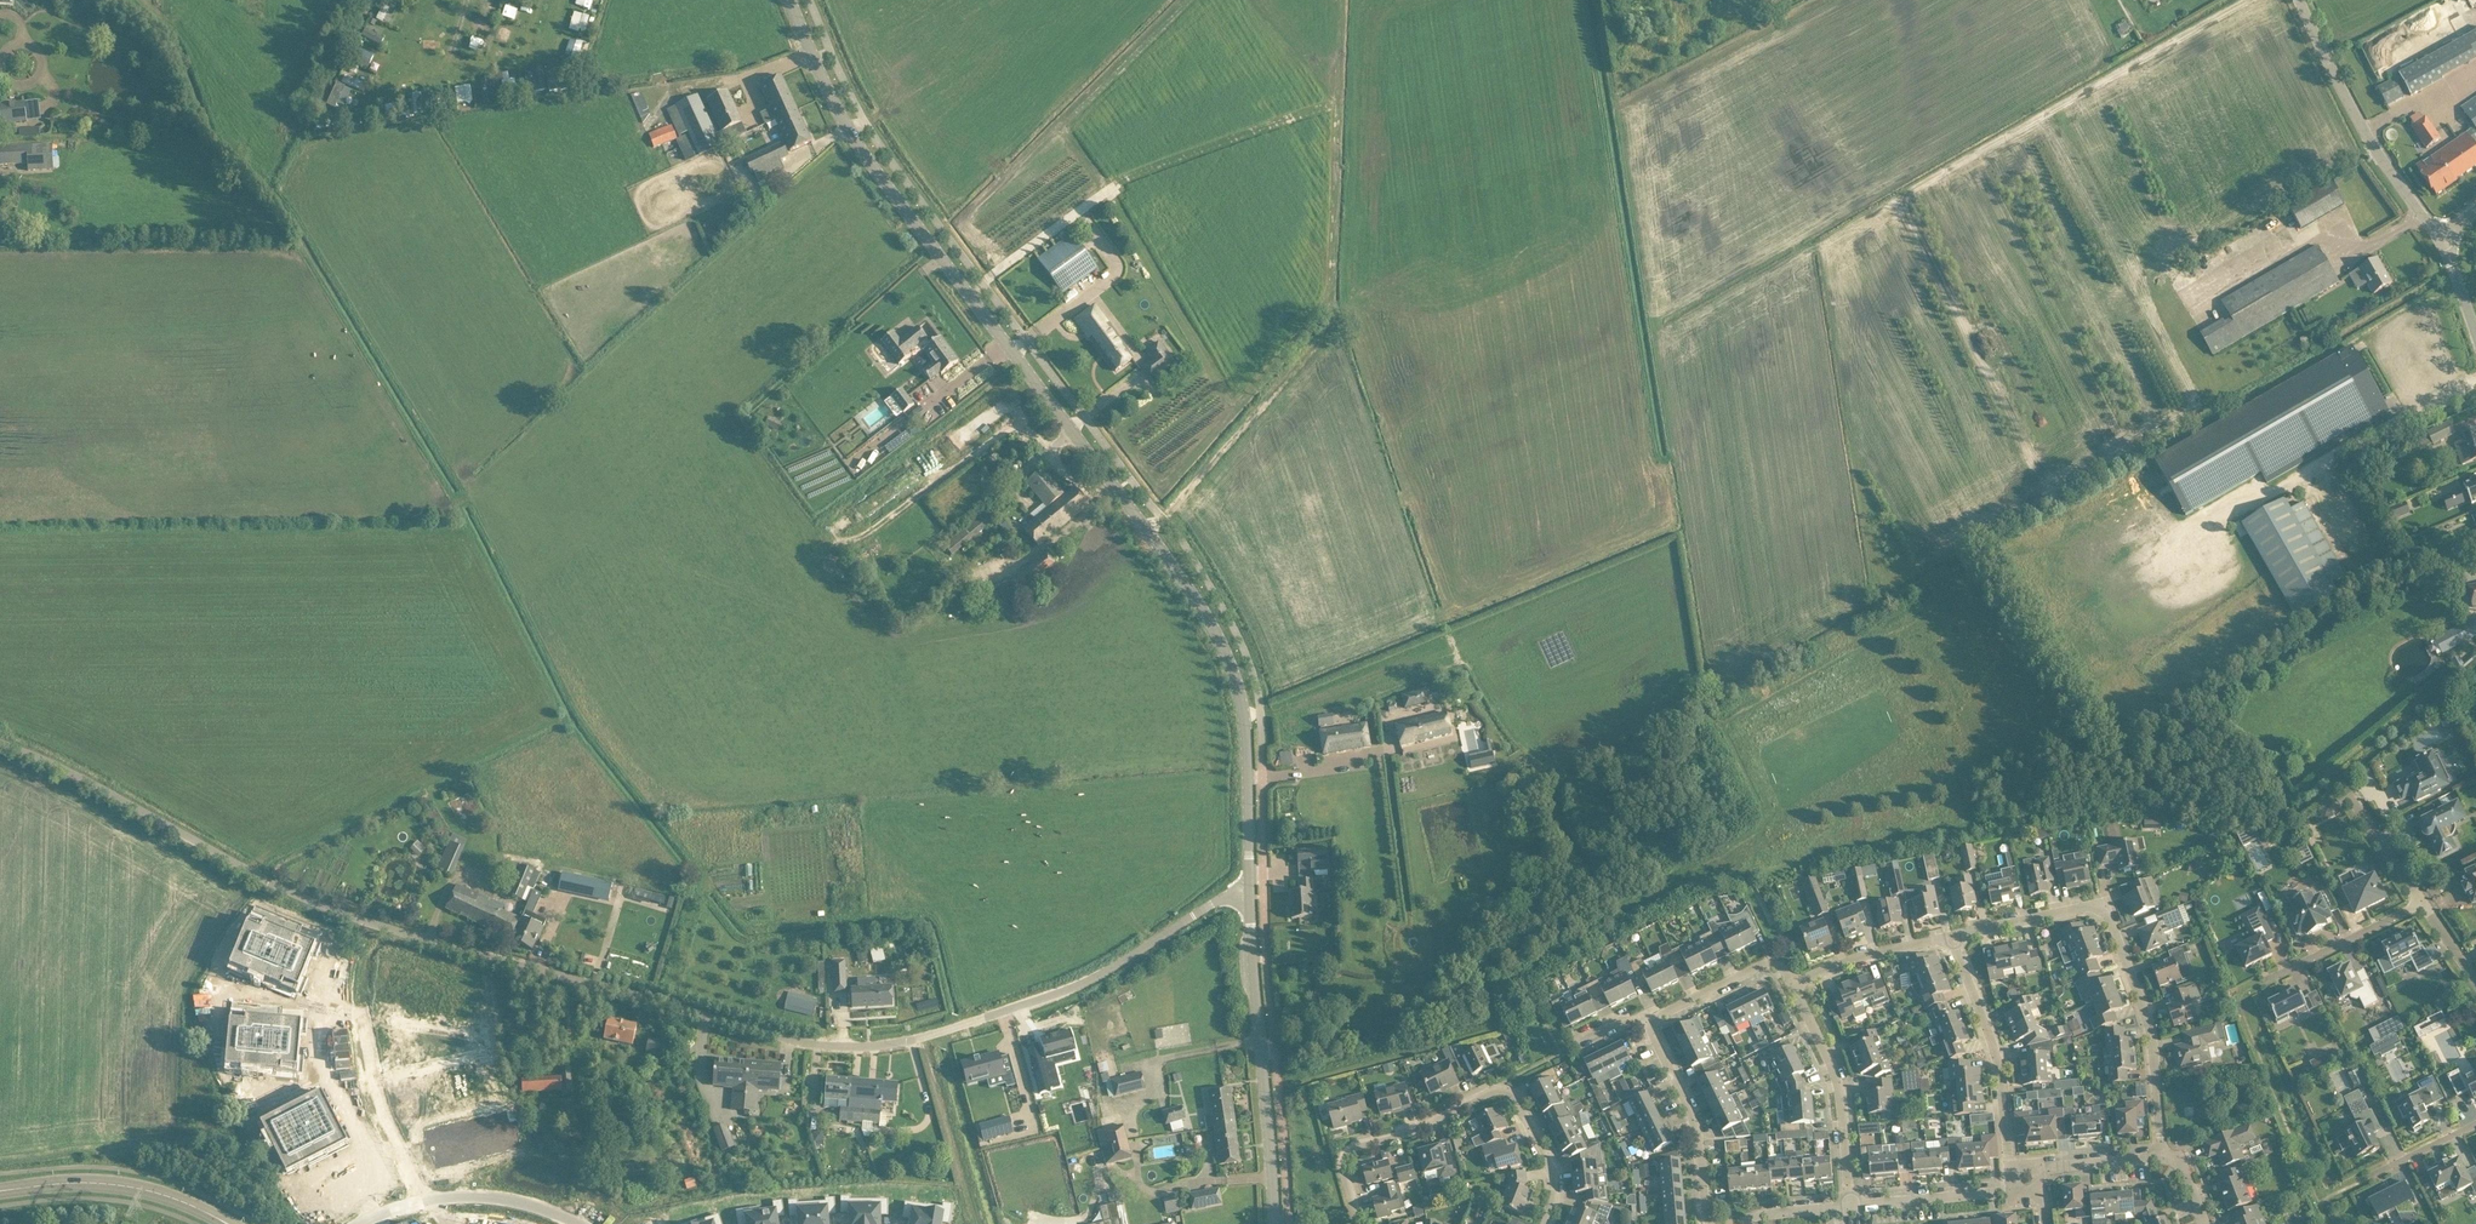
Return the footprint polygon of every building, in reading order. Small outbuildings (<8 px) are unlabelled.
[(494,9),(495,0),(484,0),(483,7),(494,9)] [(505,18),(515,19),(516,8),(506,7),(505,18)] [(567,27),(583,32),(588,16),(573,11),(567,27)] [(479,18),(477,31),(489,33),(490,19),(479,18)] [(2123,22),(2114,27),(2120,36),(2129,31),(2123,22)] [(498,23),(494,37),(507,40),(511,27),(498,23)] [(382,35),(370,33),(369,41),(381,43),(382,35)] [(568,38),(564,56),(577,60),(581,41),(568,38)] [(495,46),(494,52),(509,55),(510,49),(495,46)] [(357,62),(366,66),(371,54),(362,50),(357,62)] [(2443,78),(2438,68),(2442,65),(2436,55),(2399,75),(2411,96),(2443,78)] [(533,82),(521,84),(523,94),(545,90),(541,67),(530,69),(533,82)] [(360,90),(363,83),(348,76),(345,83),(360,90)] [(760,85),(774,116),(790,151),(811,142),(781,76),(760,85)] [(2385,106),(2403,98),(2394,78),(2376,86),(2385,106)] [(334,109),(337,102),(343,105),(350,89),(334,82),(324,105),(334,109)] [(706,100),(721,131),(742,121),(728,90),(706,100)] [(631,95),(640,119),(650,116),(641,91),(631,95)] [(676,105),(667,109),(678,135),(688,130),(699,155),(720,145),(697,95),(676,104),(676,105)] [(2462,109),(2462,108),(2475,128),(2431,158),(2436,165),(2428,170),(2423,162),(2416,166),(2437,196),(2444,190),(2444,189),(2475,167),(2475,146),(2473,142),(2475,140),(2475,98),(2461,108),(2462,109)] [(2,125),(27,121),(24,101),(0,104),(0,115),(2,125)] [(2411,127),(2427,149),(2441,139),(2425,117),(2411,127)] [(671,124),(648,133),(654,148),(663,144),(676,139),(686,161),(695,157),(685,135),(677,138),(671,124)] [(19,129),(20,137),(39,135),(39,127),(19,129)] [(772,148),(745,161),(751,173),(753,172),(757,181),(784,168),(780,160),(788,156),(783,143),(772,148)] [(28,171),(53,170),(52,148),(0,149),(0,166),(28,165),(28,171)] [(2300,230),(2343,204),(2333,188),(2290,214),(2300,230)] [(1038,260),(1062,294),(1098,268),(1073,234),(1038,260)] [(2235,324),(2205,341),(2213,355),(2339,282),(2318,245),(2222,301),(2231,317),(2232,320),(2235,324)] [(2360,269),(2374,294),(2392,284),(2377,259),(2360,269)] [(1125,348),(1093,305),(1075,320),(1089,338),(1090,337),(1115,370),(1131,358),(1124,349),(1125,348)] [(958,362),(940,338),(929,346),(925,341),(927,340),(917,327),(900,341),(893,332),(881,341),(898,364),(910,354),(909,353),(919,345),(933,363),(923,371),(930,381),(940,373),(941,374),(958,362)] [(2337,356),(2229,418),(2228,416),(2154,459),(2186,516),(2261,473),(2267,483),(2375,422),(2389,414),(2378,396),(2380,395),(2357,355),(2355,356),(2351,348),(2337,355),(2337,356)] [(1175,363),(1165,350),(1152,360),(1162,373),(1175,363)] [(914,405),(902,389),(891,397),(903,413),(914,405)] [(768,418),(766,423),(776,429),(779,423),(768,418)] [(2418,437),(2422,447),(2432,442),(2433,444),(2455,434),(2450,423),(2418,437)] [(2463,465),(2475,460),(2475,429),(2462,434),(2465,440),(2455,444),(2463,465)] [(1001,464),(1008,473),(1019,464),(1012,456),(1001,464)] [(1034,520),(1024,529),(1038,546),(1089,505),(1075,487),(1065,495),(1043,469),(1026,482),(1044,504),(1030,516),(1034,520)] [(2466,489),(2453,495),(2457,506),(2471,501),(2472,504),(2475,503),(2475,481),(2464,486),(2466,489)] [(2406,501),(2410,510),(2428,502),(2424,493),(2406,501)] [(2394,505),(2389,494),(2380,498),(2384,509),(2394,505)] [(2338,593),(2333,584),(2346,576),(2304,503),(2291,511),(2285,499),(2242,523),(2296,617),(2338,593)] [(988,526),(998,518),(989,505),(944,545),(953,555),(987,525),(988,526)] [(2475,549),(2475,539),(2459,546),(2462,555),(2475,549)] [(1010,599),(1012,603),(1060,569),(1047,552),(996,589),(1005,603),(1010,599)] [(2467,588),(2472,608),(2475,607),(2475,585),(2467,588)] [(2453,649),(2475,637),(2475,624),(2473,618),(2445,632),(2453,649)] [(1426,699),(1430,697),(1427,688),(1401,695),(1404,708),(1427,702),(1426,699)] [(1395,726),(1400,746),(1451,734),(1446,714),(1395,726)] [(1331,715),(1317,717),(1319,727),(1333,725),(1331,715)] [(1370,746),(1366,724),(1319,732),(1323,754),(1370,746)] [(2420,748),(2447,735),(2442,725),(2423,735),(2424,737),(2417,741),(2420,748)] [(1278,751),(1280,766),(1291,765),(1289,749),(1278,751)] [(1492,753),(1468,758),(1471,768),(1494,762),(1492,753)] [(2422,778),(2408,784),(2406,780),(2395,786),(2402,800),(2412,795),(2416,802),(2448,787),(2447,784),(2449,783),(2450,781),(2450,778),(2449,776),(2447,774),(2444,774),(2442,775),(2437,765),(2440,764),(2441,762),(2441,759),(2440,757),(2438,755),(2435,755),(2433,756),(2432,754),(2427,756),(2426,754),(2423,756),(2424,758),(2414,762),(2422,778)] [(2438,800),(2434,802),(2437,809),(2442,807),(2438,800)] [(2424,832),(2424,833),(2424,834),(2425,835),(2425,836),(2426,836),(2427,837),(2428,837),(2429,837),(2430,836),(2440,857),(2455,849),(2450,839),(2452,838),(2453,836),(2454,835),(2455,834),(2455,833),(2455,832),(2456,831),(2456,829),(2456,828),(2456,827),(2455,825),(2455,824),(2465,819),(2457,804),(2422,821),(2426,829),(2425,830),(2424,831),(2424,832)] [(2319,811),(2323,818),(2332,813),(2329,806),(2319,811)] [(2260,840),(2255,830),(2235,831),(2243,848),(2260,840)] [(2114,845),(2114,846),(2098,849),(2102,865),(2119,862),(2121,871),(2141,867),(2135,840),(2114,845)] [(438,868),(452,874),(464,848),(450,841),(438,868)] [(1961,848),(1966,871),(1977,869),(1972,846),(1961,848)] [(2312,859),(2306,846),(2295,851),(2302,864),(2312,859)] [(1297,852),(1298,864),(1310,863),(1311,871),(1328,870),(1327,850),(1297,852)] [(1988,884),(1992,905),(2003,903),(2003,904),(2010,902),(2010,901),(2014,900),(2012,892),(2014,892),(2014,891),(2021,889),(2016,867),(2013,852),(2005,853),(2009,869),(2001,871),(2003,880),(1988,884)] [(1923,856),(1927,871),(1929,881),(1940,878),(1934,853),(1923,856)] [(2065,879),(2067,888),(2077,886),(2076,884),(2090,880),(2086,861),(2076,863),(2074,855),(2064,857),(2065,863),(2055,865),(2058,881),(2065,879)] [(2042,867),(2025,871),(2031,896),(2048,893),(2046,883),(2054,881),(2049,859),(2040,860),(2042,867)] [(2199,859),(2186,864),(2189,872),(2202,867),(2199,859)] [(1893,901),(1877,904),(1880,915),(1878,915),(1881,929),(1902,925),(1900,916),(1902,915),(1899,900),(1898,895),(1905,894),(1900,870),(1898,861),(1888,863),(1889,872),(1893,890),(1890,890),(1892,896),(1893,901)] [(505,864),(504,871),(515,873),(516,866),(505,864)] [(521,865),(509,894),(523,900),(528,902),(533,890),(534,889),(540,873),(521,865)] [(2460,876),(2460,877),(2464,884),(2464,885),(2465,886),(2462,887),(2466,895),(2468,894),(2469,895),(2473,904),(2475,903),(2475,868),(2460,876)] [(1844,872),(1835,874),(1836,882),(1846,880),(1844,872)] [(2338,878),(2356,914),(2385,899),(2374,876),(2357,885),(2351,872),(2338,878)] [(562,874),(559,890),(601,899),(605,883),(562,874)] [(1852,879),(1853,884),(1857,902),(1868,899),(1863,877),(1852,879)] [(1802,883),(1807,896),(1810,894),(1818,916),(1828,912),(1815,878),(1802,883)] [(1960,888),(1951,890),(1956,913),(1972,909),(1971,904),(1976,903),(1971,878),(1959,880),(1960,888)] [(2134,894),(2125,897),(2127,901),(2128,900),(2134,916),(2155,908),(2162,905),(2156,891),(2151,878),(2131,886),(2134,894)] [(1310,891),(1312,891),(1312,880),(1299,881),(1300,891),(1290,892),(1292,919),(1311,918),(1310,891)] [(1324,881),(1316,881),(1316,890),(1324,889),(1324,881)] [(457,885),(446,908),(503,935),(512,914),(503,910),(505,905),(457,885)] [(1921,899),(1913,900),(1918,921),(1940,916),(1934,888),(1920,891),(1921,899)] [(512,914),(503,935),(512,940),(532,949),(536,941),(538,937),(539,938),(543,928),(546,922),(532,915),(542,894),(533,890),(528,902),(520,918),(512,914)] [(664,905),(666,897),(652,893),(650,901),(664,905)] [(1734,895),(1737,902),(1744,899),(1741,894),(1741,893),(1740,894),(1736,894),(1735,894),(1734,895)] [(2181,893),(2179,901),(2187,903),(2189,895),(2181,893)] [(2324,921),(2331,918),(2320,896),(2313,900),(2311,895),(2309,896),(2307,894),(2304,893),(2301,893),(2296,895),(2294,898),(2293,901),(2294,903),(2292,904),(2294,909),(2287,912),(2298,934),(2305,930),(2307,935),(2313,932),(2313,931),(2319,928),(2320,928),(2326,926),(2324,921)] [(1861,925),(1866,923),(1859,905),(1836,913),(1846,939),(1863,932),(1861,925)] [(1744,949),(1751,945),(1751,946),(1756,944),(1756,943),(1757,942),(1754,936),(1760,933),(1748,906),(1742,914),(1737,916),(1728,916),(1731,922),(1734,928),(1744,949)] [(250,919),(230,967),(297,994),(316,946),(297,939),(302,927),(303,926),(255,907),(250,919)] [(2159,923),(2150,927),(2138,931),(2146,952),(2168,944),(2164,934),(2185,925),(2178,907),(2156,915),(2159,923)] [(2237,949),(2246,968),(2272,955),(2266,943),(2273,939),(2259,909),(2242,918),(2253,941),(2237,949)] [(1744,949),(1734,928),(1731,922),(1717,925),(1713,921),(1708,924),(1712,932),(1721,952),(1728,949),(1731,955),(1732,955),(1738,953),(1737,952),(1744,949)] [(1801,930),(1809,951),(1824,946),(1824,947),(1833,944),(1824,921),(1801,930)] [(2072,945),(2074,952),(2097,944),(2098,944),(2099,943),(2094,929),(2084,932),(2081,924),(2062,931),(2068,946),(2072,945)] [(1718,961),(1715,955),(1721,952),(1712,932),(1700,938),(1700,939),(1701,944),(1695,947),(1705,968),(1711,964),(1712,965),(1717,963),(1717,962),(1718,961)] [(2420,948),(2412,932),(2382,946),(2388,957),(2377,962),(2384,975),(2394,970),(2392,966),(2410,957),(2418,973),(2434,965),(2422,947),(2420,948)] [(1662,963),(1655,966),(1665,987),(1672,984),(1673,984),(1678,982),(1678,981),(1678,980),(1673,968),(1679,965),(1672,951),(1668,943),(1659,948),(1661,957),(1661,958),(1662,963)] [(2027,943),(2010,947),(2015,969),(2027,967),(2028,973),(2041,970),(2037,951),(2036,951),(2037,954),(2029,956),(2027,943)] [(2097,944),(2074,952),(2077,960),(2074,962),(2081,978),(2100,971),(2095,960),(2103,957),(2098,944),(2097,944)] [(2164,963),(2153,968),(2160,987),(2182,978),(2183,980),(2193,976),(2184,954),(2191,952),(2188,944),(2168,951),(2171,959),(2170,960),(2170,961),(2164,963)] [(870,962),(888,960),(886,945),(868,947),(870,962)] [(1684,946),(1672,951),(1679,965),(1686,962),(1692,974),(1693,975),(1698,972),(1698,971),(1705,968),(1695,947),(1688,950),(1684,947),(1684,946)] [(2015,969),(2010,947),(1993,951),(1996,960),(1986,962),(1990,982),(2004,978),(2003,972),(2015,969)] [(1911,987),(1922,982),(1944,974),(1938,959),(1929,962),(1927,954),(1908,962),(1912,972),(1910,973),(1911,987)] [(1620,977),(1613,980),(1623,1001),(1630,997),(1631,998),(1636,996),(1636,995),(1637,994),(1631,982),(1637,979),(1626,957),(1617,961),(1619,971),(1619,972),(1620,977)] [(1627,957),(1626,957),(1637,979),(1644,976),(1652,993),(1653,993),(1654,994),(1659,991),(1659,990),(1665,987),(1655,966),(1649,970),(1642,960),(1631,965),(1627,957)] [(835,960),(832,961),(833,976),(839,976),(846,975),(845,960),(835,960)] [(2351,998),(2356,999),(2359,998),(2365,1009),(2379,1002),(2368,981),(2360,985),(2350,965),(2343,969),(2342,967),(2340,967),(2338,967),(2332,970),(2331,972),(2329,973),(2338,990),(2335,991),(2334,994),(2337,999),(2340,1000),(2350,995),(2351,998)] [(1883,970),(1886,979),(1893,976),(1890,968),(1883,970)] [(1944,974),(1922,982),(1911,987),(1920,998),(1921,997),(1926,1009),(1945,1002),(1942,994),(1951,991),(1944,974)] [(2092,997),(2095,1004),(2117,996),(2111,980),(2098,985),(2094,977),(2099,975),(2099,974),(2077,983),(2081,992),(2084,991),(2087,999),(2092,997)] [(1870,975),(1854,982),(1862,1003),(1870,1000),(1873,1008),(1890,1001),(1882,979),(1873,983),(1870,975)] [(917,983),(921,996),(907,1000),(912,1018),(942,1009),(934,978),(917,983)] [(1603,979),(1591,984),(1598,998),(1605,995),(1610,1007),(1611,1007),(1612,1007),(1617,1005),(1617,1004),(1623,1001),(1613,980),(1607,983),(1603,979)] [(1862,1003),(1854,982),(1838,988),(1841,995),(1834,998),(1841,1016),(1834,1019),(1836,1022),(1854,1015),(1855,1019),(1867,1015),(1862,1003)] [(1583,987),(1571,993),(1584,1020),(1591,1016),(1591,1017),(1597,1015),(1596,1014),(1597,1013),(1591,1001),(1598,998),(1591,984),(1584,988),(1583,987)] [(392,999),(390,1010),(403,1012),(406,988),(394,986),(393,992),(391,992),(391,999),(392,999)] [(891,986),(851,989),(852,1008),(893,1006),(891,986)] [(2172,1005),(2167,1007),(2175,1027),(2181,1025),(2185,1023),(2186,1025),(2188,1024),(2197,1020),(2189,999),(2199,995),(2196,986),(2173,994),(2174,996),(2176,1001),(2171,1003),(2172,1005)] [(406,988),(403,1012),(415,1014),(418,989),(406,988)] [(2269,1005),(2268,1006),(2270,1006),(2272,1011),(2271,1011),(2271,1012),(2272,1011),(2278,1024),(2289,1018),(2288,1016),(2289,1015),(2289,1014),(2288,1015),(2287,1013),(2295,1010),(2296,1012),(2306,1007),(2308,1012),(2314,1009),(2308,997),(2303,999),(2298,988),(2268,1003),(2269,1005)] [(418,989),(415,1014),(427,1015),(430,991),(418,989)] [(430,991),(427,1015),(439,1017),(443,993),(430,991)] [(1571,993),(1571,991),(1564,994),(1563,998),(1552,1004),(1559,1017),(1565,1014),(1571,1026),(1572,1026),(1573,1027),(1578,1024),(1577,1023),(1584,1020),(1571,993)] [(1757,995),(1752,997),(1761,1016),(1774,1009),(1765,991),(1762,993),(1762,992),(1757,994),(1757,995)] [(446,996),(442,1020),(455,1022),(458,999),(458,998),(446,996)] [(2010,1026),(2011,1029),(2033,1020),(2030,1012),(2038,1010),(2032,996),(2014,1003),(2016,1011),(2006,1015),(2007,1019),(2006,1020),(2009,1026),(2010,1026)] [(2117,996),(2095,1004),(2100,1017),(2092,1020),(2095,1030),(2117,1021),(2113,1013),(2122,1009),(2117,996)] [(785,1009),(813,1016),(816,1004),(787,997),(785,1009)] [(1745,1001),(1740,1003),(1749,1022),(1761,1016),(1752,997),(1750,999),(1749,998),(1744,1000),(1745,1001)] [(458,999),(455,1022),(467,1024),(470,1001),(458,999)] [(234,1002),(227,1067),(298,1075),(304,1023),(283,1021),(285,1008),(234,1002)] [(1732,1018),(1725,1021),(1731,1033),(1732,1036),(1739,1032),(1737,1028),(1749,1022),(1740,1003),(1737,1005),(1737,1004),(1732,1006),(1732,1007),(1727,1009),(1732,1018)] [(1941,1026),(1944,1034),(1964,1026),(1958,1012),(1948,1015),(1948,1013),(1949,1012),(1946,1005),(1935,1009),(1930,1011),(1936,1028),(1941,1026)] [(1716,1020),(1718,1025),(1725,1021),(1721,1014),(1714,1017),(1716,1020)] [(2397,1017),(2389,1021),(2396,1035),(2404,1030),(2397,1017)] [(1699,1034),(1698,1033),(1704,1031),(1698,1019),(1674,1030),(1676,1034),(1675,1034),(1677,1039),(1678,1039),(1680,1043),(1699,1034)] [(604,1039),(633,1045),(637,1026),(608,1020),(604,1039)] [(2028,1047),(2030,1046),(2053,1041),(2053,1040),(2072,1035),(2068,1024),(2047,1033),(2046,1031),(2036,1027),(2033,1020),(2011,1029),(2016,1042),(2025,1039),(2028,1047)] [(1718,1025),(1724,1037),(1727,1035),(1728,1035),(1731,1033),(1725,1021),(1718,1025)] [(2415,1029),(2420,1038),(2433,1031),(2429,1022),(2415,1029)] [(2216,1027),(2184,1035),(2186,1044),(2175,1047),(2181,1069),(2192,1066),(2193,1067),(2197,1066),(2203,1065),(2203,1063),(2211,1061),(2207,1045),(2219,1042),(2219,1039),(2225,1038),(2221,1023),(2215,1025),(2216,1027)] [(1964,1026),(1944,1034),(1947,1042),(1942,1043),(1949,1060),(1965,1054),(1962,1046),(1961,1047),(1960,1045),(1970,1041),(1964,1026)] [(2079,1027),(2071,1030),(2074,1037),(2082,1033),(2079,1027)] [(2111,1048),(2112,1057),(2133,1055),(2132,1040),(2126,1040),(2124,1039),(2123,1029),(2106,1031),(2107,1049),(2111,1048)] [(1045,1058),(1030,1062),(1039,1094),(1040,1094),(1039,1092),(1049,1089),(1050,1091),(1051,1091),(1050,1089),(1060,1086),(1052,1058),(1076,1052),(1070,1031),(1040,1039),(1043,1051),(1045,1058)] [(1703,1043),(1706,1035),(1704,1031),(1698,1033),(1699,1034),(1680,1043),(1682,1046),(1681,1047),(1683,1052),(1684,1051),(1686,1056),(1705,1047),(1704,1046),(1703,1043)] [(1851,1048),(1856,1061),(1878,1053),(1875,1046),(1881,1044),(1875,1031),(1860,1037),(1863,1044),(1851,1048)] [(1727,1035),(1724,1037),(1723,1038),(1726,1045),(1731,1042),(1728,1035),(1727,1035)] [(1772,1038),(1775,1043),(1782,1040),(1779,1035),(1772,1038)] [(2380,1053),(2382,1057),(2397,1050),(2395,1046),(2401,1044),(2396,1035),(2370,1048),(2375,1056),(2380,1053)] [(646,1053),(665,1057),(668,1043),(649,1038),(646,1053)] [(1767,1041),(1760,1044),(1762,1049),(1769,1046),(1767,1041)] [(2021,1057),(2022,1071),(2046,1069),(2046,1062),(2054,1061),(2053,1041),(2030,1046),(2030,1047),(2034,1046),(2035,1055),(2021,1057)] [(1623,1043),(1610,1050),(1619,1067),(1632,1061),(1623,1043)] [(1721,1063),(1711,1043),(1704,1046),(1705,1047),(1686,1056),(1688,1059),(1687,1059),(1689,1064),(1690,1064),(1692,1068),(1701,1064),(1704,1071),(1721,1063)] [(1762,1049),(1760,1044),(1753,1048),(1755,1052),(1762,1049)] [(1461,1045),(1450,1048),(1461,1071),(1468,1068),(1473,1076),(1484,1071),(1485,1074),(1495,1071),(1493,1066),(1489,1059),(1498,1056),(1494,1047),(1485,1050),(1483,1047),(1466,1055),(1461,1045)] [(1774,1063),(1777,1070),(1798,1060),(1795,1053),(1796,1053),(1793,1048),(1792,1048),(1792,1047),(1780,1053),(1777,1046),(1762,1053),(1768,1065),(1769,1064),(1774,1063)] [(1610,1050),(1598,1056),(1606,1073),(1619,1067),(1610,1050)] [(1878,1053),(1856,1061),(1861,1075),(1873,1070),(1875,1077),(1891,1071),(1886,1058),(1880,1060),(1878,1053)] [(998,1054),(962,1063),(967,1084),(1004,1075),(998,1054)] [(2133,1055),(2112,1057),(2113,1066),(2109,1066),(2111,1084),(2128,1082),(2127,1073),(2128,1071),(2137,1070),(2135,1054),(2133,1055)] [(1519,1058),(1522,1064),(1528,1061),(1525,1055),(1519,1058)] [(1606,1073),(1598,1056),(1585,1062),(1594,1080),(1606,1073)] [(2312,1064),(2316,1071),(2329,1065),(2325,1057),(2312,1064)] [(494,1060),(482,1063),(488,1084),(500,1081),(494,1060)] [(745,1100),(748,1062),(715,1060),(713,1080),(734,1082),(735,1082),(735,1086),(734,1085),(734,1086),(735,1086),(734,1099),(744,1100),(745,1100)] [(1776,1081),(1781,1091),(1796,1087),(1793,1079),(1805,1073),(1804,1072),(1805,1072),(1802,1066),(1802,1067),(1798,1060),(1777,1070),(1781,1077),(1777,1080),(1776,1081)] [(1422,1076),(1431,1095),(1446,1087),(1447,1089),(1459,1083),(1448,1061),(1442,1064),(1443,1066),(1422,1076)] [(779,1090),(781,1070),(778,1069),(778,1065),(748,1062),(745,1100),(744,1100),(743,1110),(741,1110),(741,1111),(756,1112),(757,1092),(755,1091),(756,1083),(768,1084),(767,1089),(779,1090)] [(1958,1081),(1959,1089),(1982,1087),(1980,1070),(1971,1071),(1970,1062),(1950,1064),(1951,1081),(1958,1081)] [(482,1063),(471,1066),(477,1087),(488,1084),(482,1063)] [(1703,1090),(1705,1094),(1723,1085),(1717,1072),(1724,1069),(1721,1063),(1704,1071),(1708,1077),(1699,1081),(1700,1085),(1702,1090),(1703,1090)] [(471,1066),(459,1070),(465,1091),(477,1087),(471,1066)] [(1738,1070),(1742,1076),(1746,1074),(1743,1067),(1738,1070)] [(521,1079),(522,1093),(562,1091),(563,1095),(572,1095),(571,1068),(561,1069),(562,1077),(521,1079)] [(440,1069),(428,1072),(434,1094),(446,1090),(440,1069)] [(1535,1094),(1538,1101),(1558,1091),(1555,1084),(1559,1081),(1560,1080),(1554,1069),(1540,1076),(1543,1082),(1532,1088),(1532,1089),(1531,1089),(1534,1095),(1535,1094)] [(2046,1069),(2022,1071),(2024,1086),(2037,1084),(2038,1092),(2057,1091),(2055,1075),(2047,1076),(2046,1069)] [(459,1070),(447,1073),(454,1097),(466,1094),(465,1091),(459,1070)] [(1919,1089),(1917,1070),(1908,1072),(1910,1090),(1919,1089)] [(1105,1082),(1109,1097),(1114,1096),(1115,1096),(1145,1089),(1140,1071),(1110,1079),(1110,1081),(1105,1082)] [(2474,1072),(2475,1074),(2465,1079),(2465,1080),(2463,1081),(2458,1071),(2449,1076),(2458,1096),(2468,1091),(2467,1090),(2470,1089),(2475,1099),(2475,1072),(2474,1072)] [(428,1072),(416,1075),(422,1097),(434,1094),(428,1072)] [(2343,1091),(2358,1084),(2353,1073),(2338,1080),(2343,1091)] [(1746,1074),(1742,1076),(1745,1083),(1750,1081),(1746,1074)] [(416,1075),(404,1079),(410,1100),(422,1097),(416,1075)] [(2410,1103),(2398,1109),(2403,1119),(2407,1118),(2407,1117),(2415,1132),(2422,1128),(2421,1126),(2429,1122),(2426,1116),(2427,1115),(2424,1109),(2435,1103),(2444,1099),(2432,1076),(2417,1084),(2421,1090),(2410,1096),(2407,1097),(2410,1103)] [(825,1099),(824,1106),(841,1107),(845,1108),(849,1108),(851,1079),(848,1079),(826,1077),(825,1089),(825,1099)] [(849,1108),(847,1121),(863,1123),(862,1130),(871,1131),(872,1123),(879,1124),(881,1102),(896,1104),(897,1095),(898,1083),(862,1080),(851,1079),(849,1108)] [(1635,1080),(1627,1084),(1631,1092),(1638,1088),(1639,1088),(1635,1080)] [(1893,1102),(1891,1081),(1874,1083),(1875,1092),(1865,1093),(1866,1097),(1868,1097),(1870,1114),(1892,1112),(1891,1102),(1893,1102)] [(2135,1097),(2145,1097),(2145,1081),(2134,1082),(2135,1097)] [(1395,1089),(1376,1094),(1381,1115),(1398,1111),(1399,1112),(1411,1109),(1405,1085),(1395,1088),(1395,1089)] [(1709,1102),(1711,1107),(1737,1094),(1737,1093),(1729,1097),(1723,1085),(1705,1094),(1707,1097),(1706,1098),(1708,1103),(1709,1102)] [(1591,1086),(1584,1089),(1590,1100),(1596,1097),(1594,1092),(1592,1087),(1591,1086)] [(1781,1091),(1783,1111),(1813,1109),(1812,1101),(1813,1101),(1813,1095),(1812,1095),(1812,1094),(1797,1096),(1796,1087),(1781,1091)] [(1982,1087),(1959,1089),(1960,1101),(1953,1102),(1954,1115),(1974,1114),(1974,1113),(1971,1113),(1971,1105),(1983,1104),(1982,1087)] [(1208,1091),(1213,1128),(1235,1125),(1230,1088),(1209,1091),(1208,1091)] [(1601,1088),(1594,1092),(1596,1097),(1603,1111),(1610,1108),(1601,1088)] [(1640,1093),(1638,1088),(1631,1092),(1633,1096),(1640,1093)] [(1757,1100),(1759,1099),(1762,1097),(1758,1090),(1754,1093),(1757,1100)] [(1551,1111),(1554,1118),(1581,1104),(1581,1103),(1573,1107),(1568,1097),(1567,1097),(1562,1098),(1558,1091),(1538,1101),(1541,1108),(1540,1108),(1543,1114),(1544,1113),(1544,1114),(1551,1111)] [(2348,1097),(2351,1103),(2362,1098),(2362,1097),(2359,1092),(2359,1091),(2348,1097)] [(1633,1096),(1631,1092),(1624,1095),(1626,1100),(1633,1096)] [(322,1093),(261,1123),(286,1174),(348,1144),(322,1093)] [(1630,1102),(1636,1115),(1654,1106),(1647,1094),(1630,1102)] [(1715,1115),(1717,1119),(1743,1106),(1737,1094),(1711,1107),(1713,1110),(1712,1110),(1714,1115),(1715,1115)] [(1329,1107),(1335,1129),(1347,1126),(1346,1122),(1350,1121),(1351,1123),(1362,1120),(1360,1112),(1367,1110),(1363,1095),(1347,1099),(1348,1102),(1329,1107)] [(2126,1112),(2117,1113),(2119,1136),(2137,1134),(2137,1130),(2136,1118),(2144,1117),(2143,1101),(2126,1103),(2126,1112)] [(1554,1134),(1557,1140),(1583,1128),(1579,1113),(1584,1109),(1581,1104),(1554,1118),(1557,1124),(1551,1127),(1551,1128),(1550,1129),(1553,1134),(1554,1134)] [(1161,1111),(1166,1124),(1185,1119),(1181,1105),(1161,1111)] [(2093,1116),(2086,1117),(2088,1139),(2097,1138),(2097,1135),(2102,1134),(2102,1129),(2109,1129),(2107,1105),(2099,1106),(2092,1107),(2093,1116)] [(1636,1115),(1642,1127),(1660,1119),(1654,1106),(1636,1115)] [(1743,1106),(1717,1119),(1719,1122),(1718,1122),(1720,1127),(1721,1127),(1727,1139),(1748,1137),(1751,1137),(1743,1121),(1749,1119),(1743,1106)] [(2073,1107),(2063,1108),(2065,1132),(2073,1132),(2074,1137),(2078,1137),(2079,1140),(2088,1139),(2086,1117),(2077,1118),(2073,1107)] [(1483,1135),(1472,1140),(1476,1148),(1503,1140),(1500,1132),(1508,1128),(1504,1120),(1503,1121),(1497,1110),(1488,1114),(1485,1108),(1475,1113),(1478,1119),(1477,1119),(1482,1128),(1480,1128),(1483,1135)] [(2049,1120),(2040,1121),(2042,1143),(2058,1142),(2057,1133),(2065,1132),(2063,1108),(2049,1109),(2049,1111),(2049,1120)] [(1784,1133),(1800,1132),(1802,1132),(1801,1124),(1814,1123),(1814,1122),(1815,1122),(1815,1116),(1814,1116),(1813,1109),(1783,1111),(1784,1120),(1780,1120),(1781,1127),(1766,1128),(1767,1135),(1776,1134),(1784,1133)] [(1928,1111),(1924,1112),(1924,1120),(1933,1119),(1932,1115),(1928,1111)] [(2345,1133),(2346,1135),(2337,1140),(2343,1152),(2352,1147),(2358,1158),(2360,1157),(2360,1158),(2361,1158),(2362,1158),(2380,1149),(2372,1134),(2381,1130),(2371,1111),(2358,1117),(2362,1125),(2345,1133)] [(2042,1143),(2040,1121),(2030,1121),(2030,1113),(2015,1114),(2017,1137),(2026,1136),(2026,1145),(2042,1143)] [(1979,1115),(1970,1116),(1971,1125),(1980,1124),(1979,1115)] [(1611,1119),(1614,1125),(1619,1123),(1616,1116),(1611,1119)] [(1008,1117),(979,1126),(984,1141),(1013,1132),(1008,1117)] [(447,1122),(448,1137),(475,1135),(474,1119),(447,1122)] [(1642,1127),(1648,1140),(1666,1131),(1660,1119),(1642,1127)] [(1619,1123),(1614,1125),(1618,1132),(1623,1130),(1619,1123)] [(735,1147),(726,1124),(714,1128),(723,1152),(735,1147)] [(1098,1131),(1102,1148),(1127,1142),(1123,1125),(1098,1131)] [(1235,1125),(1213,1128),(1219,1166),(1224,1165),(1241,1162),(1235,1125)] [(1869,1126),(1859,1127),(1860,1136),(1870,1135),(1869,1126)] [(2239,1146),(2256,1139),(2250,1126),(2233,1132),(2213,1140),(2204,1144),(2208,1153),(2209,1157),(2218,1154),(2223,1167),(2244,1159),(2239,1146)] [(1579,1154),(1581,1153),(1600,1144),(1598,1138),(1589,1140),(1583,1128),(1557,1140),(1560,1147),(1559,1148),(1562,1153),(1563,1153),(1575,1148),(1579,1154)] [(822,1131),(813,1133),(814,1141),(824,1139),(822,1131)] [(1666,1131),(1648,1140),(1654,1153),(1672,1144),(1666,1131)] [(1800,1132),(1801,1138),(1801,1139),(1807,1138),(1808,1141),(1815,1141),(1814,1134),(1814,1131),(1802,1132),(1800,1132)] [(1800,1132),(1784,1133),(1784,1140),(1792,1139),(1801,1138),(1800,1132)] [(1814,1134),(1815,1141),(1829,1140),(1829,1133),(1814,1134)] [(1982,1146),(1973,1147),(1975,1169),(1990,1168),(1990,1160),(1998,1159),(1996,1136),(1981,1137),(1982,1146)] [(1451,1139),(1455,1153),(1463,1150),(1460,1137),(1451,1139)] [(1948,1140),(1949,1157),(1950,1163),(1958,1162),(1959,1171),(1975,1169),(1973,1147),(1963,1148),(1962,1139),(1948,1140)] [(1949,1157),(1948,1140),(1940,1141),(1926,1142),(1927,1152),(1929,1174),(1938,1173),(1938,1170),(1943,1169),(1942,1164),(1950,1163),(1949,1157)] [(1741,1152),(1740,1141),(1725,1143),(1726,1154),(1741,1152)] [(1127,1142),(1102,1148),(1106,1164),(1131,1158),(1127,1142)] [(1496,1161),(1499,1170),(1511,1167),(1511,1168),(1523,1165),(1517,1147),(1508,1150),(1506,1142),(1483,1149),(1488,1163),(1496,1161)] [(1912,1144),(1904,1144),(1906,1161),(1907,1173),(1914,1173),(1914,1172),(1919,1172),(1919,1174),(1929,1174),(1927,1152),(1926,1142),(1912,1144)] [(2283,1142),(2275,1145),(2278,1151),(2285,1148),(2283,1142)] [(1620,1145),(1623,1152),(1628,1150),(1625,1143),(1620,1145)] [(1573,1165),(1575,1180),(1598,1177),(1597,1169),(1603,1165),(1600,1144),(1581,1153),(1582,1164),(1573,1165)] [(1906,1161),(1904,1144),(1882,1146),(1883,1156),(1885,1178),(1895,1177),(1895,1174),(1900,1173),(1898,1162),(1906,1161)] [(1458,1175),(1453,1152),(1444,1154),(1442,1146),(1419,1152),(1420,1155),(1418,1156),(1420,1161),(1422,1161),(1425,1174),(1438,1171),(1440,1180),(1458,1175)] [(1885,1178),(1883,1156),(1882,1146),(1861,1148),(1862,1165),(1870,1165),(1871,1176),(1876,1176),(1876,1178),(1885,1178)] [(1381,1152),(1383,1160),(1390,1158),(1388,1150),(1381,1152)] [(1628,1150),(1623,1152),(1627,1159),(1631,1156),(1628,1150)] [(1785,1171),(1789,1171),(1790,1178),(1790,1181),(1791,1181),(1804,1179),(1805,1179),(1803,1162),(1804,1162),(1803,1159),(1788,1160),(1786,1160),(1784,1161),(1785,1171)] [(1831,1159),(1817,1161),(1819,1181),(1824,1180),(1824,1183),(1833,1183),(1833,1180),(1831,1159)] [(2440,1169),(2429,1174),(2436,1190),(2452,1182),(2457,1193),(2472,1186),(2475,1195),(2475,1178),(2470,1181),(2459,1159),(2448,1165),(2447,1162),(2438,1166),(2440,1169)] [(1661,1162),(1662,1176),(1681,1174),(1680,1160),(1661,1162)] [(1393,1179),(1393,1178),(1399,1177),(1401,1184),(1417,1180),(1413,1166),(1397,1170),(1397,1171),(1392,1172),(1389,1161),(1364,1168),(1368,1185),(1393,1179)] [(1789,1171),(1785,1171),(1784,1161),(1769,1162),(1770,1168),(1771,1182),(1772,1182),(1785,1181),(1785,1182),(1787,1182),(1787,1181),(1786,1181),(1786,1178),(1790,1178),(1789,1171)] [(1805,1179),(1804,1179),(1804,1182),(1819,1181),(1817,1161),(1804,1162),(1803,1162),(1805,1179)] [(1758,1189),(1756,1169),(1756,1163),(1742,1165),(1742,1170),(1744,1191),(1758,1189)] [(1651,1176),(1650,1164),(1639,1165),(1640,1177),(1651,1176)] [(1770,1168),(1756,1169),(1758,1189),(1772,1188),(1772,1182),(1771,1182),(1770,1168)] [(2222,1175),(2225,1184),(2219,1186),(2229,1211),(2251,1202),(2242,1178),(2245,1176),(2242,1168),(2222,1175)] [(1744,1191),(1742,1170),(1728,1172),(1730,1192),(1744,1191)] [(1526,1204),(1525,1203),(1526,1199),(1529,1200),(1533,1192),(1524,1188),(1527,1180),(1525,1172),(1499,1176),(1501,1182),(1499,1185),(1508,1188),(1501,1206),(1522,1214),(1526,1204)] [(393,1174),(376,1182),(378,1187),(390,1181),(394,1188),(399,1186),(393,1174)] [(1662,1176),(1663,1190),(1683,1188),(1681,1174),(1662,1176)] [(1598,1177),(1575,1180),(1576,1194),(1586,1193),(1587,1202),(1597,1203),(1608,1204),(1606,1187),(1599,1185),(1598,1177)] [(2369,1201),(2377,1217),(2395,1208),(2399,1214),(2415,1214),(2416,1216),(2417,1215),(2409,1201),(2413,1199),(2405,1183),(2369,1201)] [(372,1184),(333,1204),(335,1209),(374,1189),(372,1184)] [(1374,1199),(1379,1219),(1393,1215),(1392,1212),(1401,1210),(1399,1201),(1404,1200),(1400,1185),(1381,1189),(1383,1197),(1374,1199)] [(2077,1218),(2092,1217),(2091,1197),(2083,1198),(2082,1186),(2064,1188),(2066,1211),(2076,1210),(2077,1218)] [(1663,1190),(1664,1204),(1684,1202),(1683,1188),(1663,1190)] [(1189,1194),(1192,1210),(1222,1204),(1219,1189),(1189,1194)] [(2135,1218),(2142,1217),(2151,1201),(2134,1203),(2133,1193),(2119,1195),(2121,1220),(2126,1219),(2126,1214),(2134,1214),(2135,1218)] [(2115,1220),(2121,1220),(2119,1195),(2105,1196),(2107,1216),(2115,1215),(2115,1220)] [(1627,1205),(1632,1206),(1637,1206),(1636,1201),(1636,1196),(1631,1196),(1627,1199),(1627,1205)] [(2107,1216),(2105,1196),(2091,1197),(2092,1217),(2093,1222),(2101,1222),(2107,1221),(2107,1216)] [(841,1197),(841,1213),(849,1213),(849,1223),(864,1223),(865,1200),(850,1200),(850,1197),(841,1197)] [(811,1203),(813,1223),(828,1223),(827,1214),(835,1214),(834,1198),(825,1199),(825,1202),(811,1203)] [(864,1223),(880,1223),(880,1216),(888,1216),(888,1200),(865,1200),(864,1223)] [(759,1208),(762,1223),(777,1223),(776,1218),(784,1217),(782,1201),(773,1202),(773,1208),(760,1210),(760,1207),(759,1208)] [(788,1201),(789,1217),(798,1216),(798,1223),(813,1223),(811,1203),(798,1203),(798,1201),(788,1201)] [(1179,1210),(1178,1201),(1163,1202),(1164,1212),(1179,1210)] [(2169,1222),(2167,1223),(2165,1218),(2159,1221),(2151,1201),(2142,1217),(2144,1223),(2170,1223),(2169,1222)] [(903,1218),(911,1219),(910,1223),(925,1223),(928,1205),(928,1206),(905,1202),(903,1218)] [(1664,1204),(1666,1218),(1685,1216),(1684,1202),(1664,1204)] [(925,1223),(941,1223),(946,1223),(949,1223),(952,1206),(943,1204),(942,1207),(928,1205),(925,1223)] [(1570,1221),(1578,1223),(1594,1223),(1595,1223),(1598,1223),(1603,1223),(1605,1219),(1607,1220),(1613,1207),(1592,1205),(1589,1212),(1576,1207),(1570,1221)] [(312,1215),(316,1223),(323,1223),(319,1217),(331,1211),(329,1206),(312,1215)] [(1423,1206),(1414,1208),(1417,1217),(1425,1215),(1423,1206)] [(2235,1223),(2257,1223),(2256,1220),(2262,1218),(2258,1206),(2235,1215),(2239,1223),(2235,1223)] [(736,1211),(738,1223),(762,1223),(759,1208),(736,1211)] [(697,1221),(697,1223),(722,1223),(719,1215),(697,1222),(697,1221)] [(1666,1218),(1666,1223),(1686,1223),(1685,1216),(1666,1218)] [(2016,1216),(1998,1218),(1999,1223),(2017,1223),(2016,1216)]
